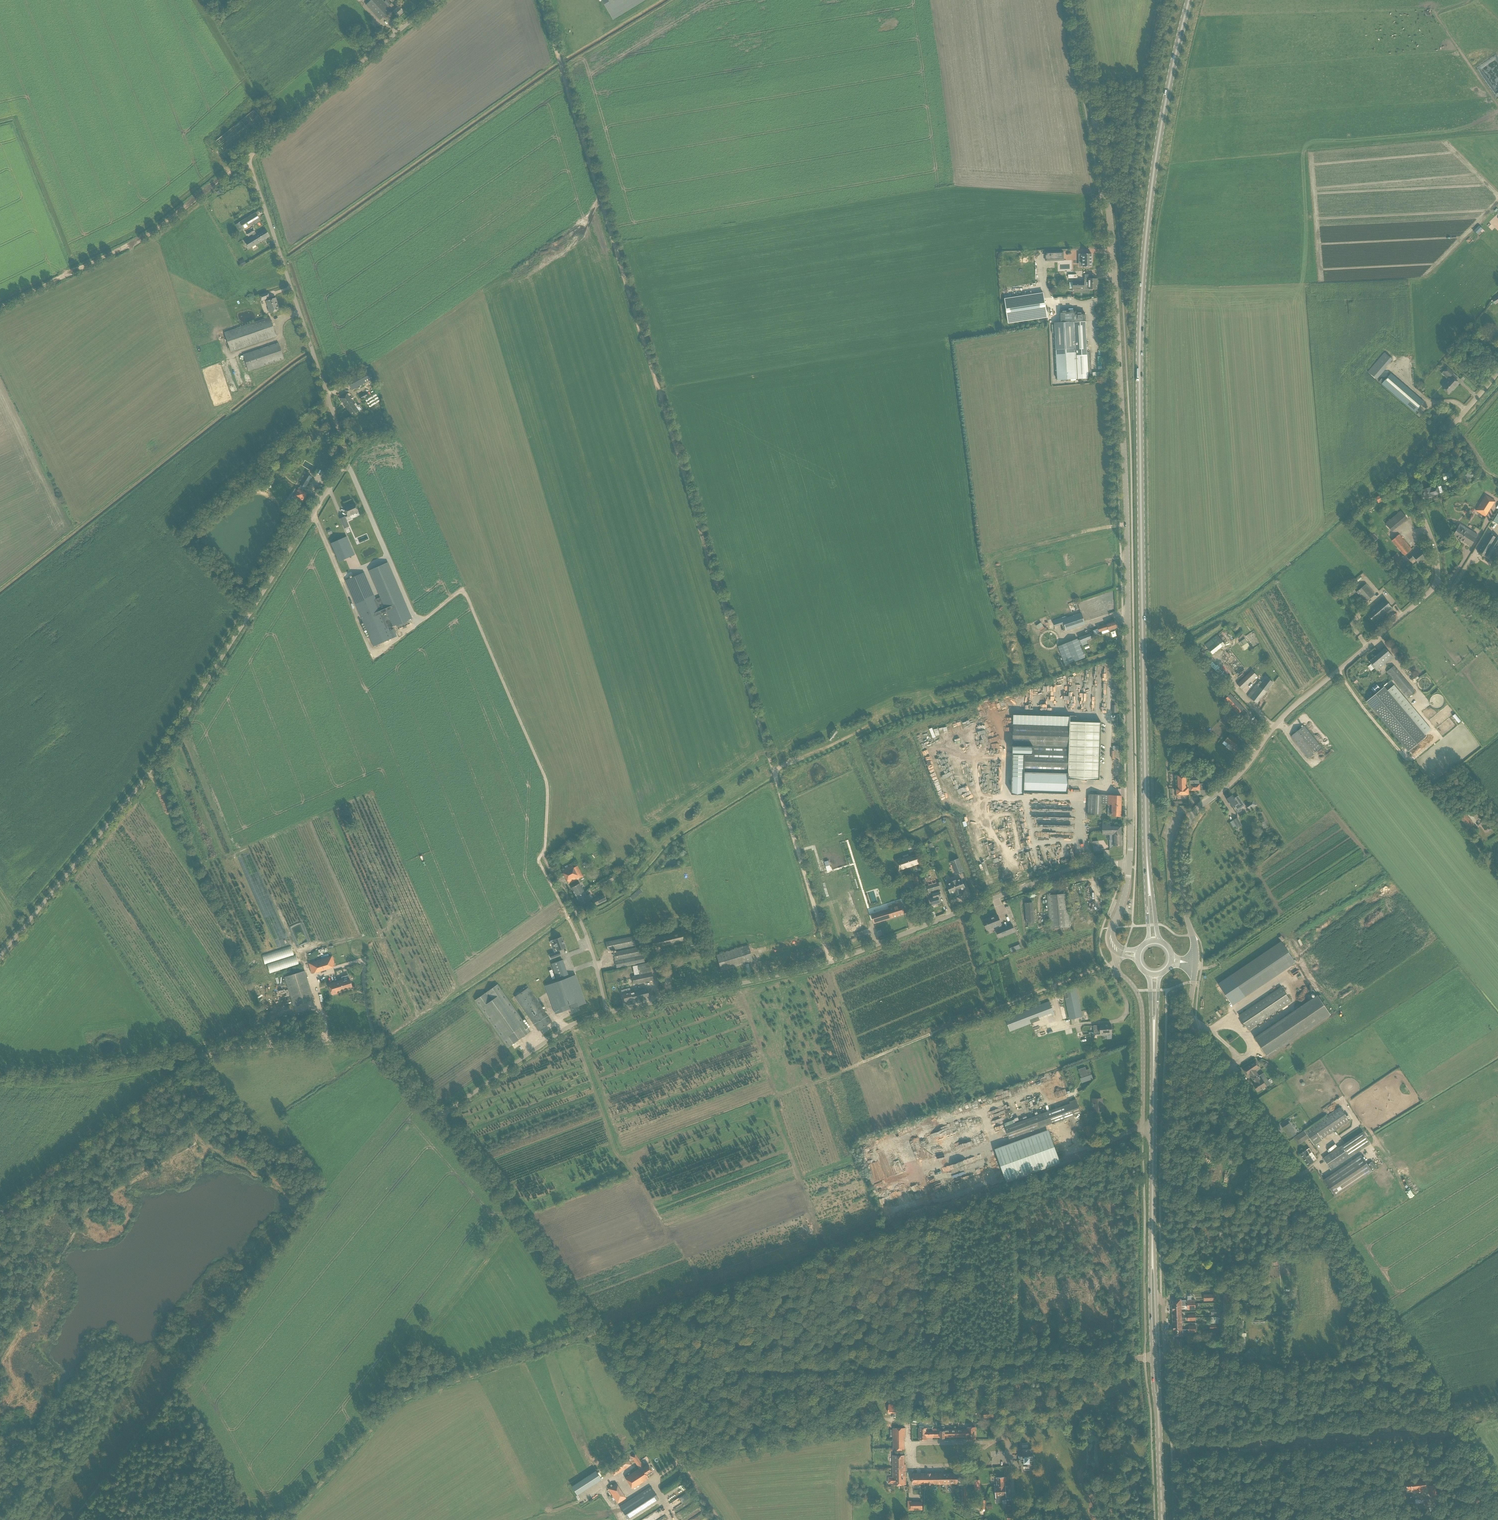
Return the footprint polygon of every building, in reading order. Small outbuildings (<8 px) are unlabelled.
[(377,17),(380,20),(390,11),(392,13),(393,12),(398,18),(404,12),(399,7),(396,9),(392,4),(388,7),(382,0),(372,0),(366,5),(377,17)] [(612,19),(644,0),(600,0),(612,19)] [(212,137),(209,139),(212,143),(215,146),(217,144),(212,137)] [(244,229),(259,220),(255,213),(240,222),(244,229)] [(1479,226),(1474,230),(1478,234),(1482,229),(1479,226)] [(253,229),(249,232),(246,233),(248,237),(254,233),(255,236),(245,242),(249,249),(270,236),(265,230),(257,235),(253,229)] [(1063,252),(1045,252),(1046,261),(1063,260),(1063,252)] [(1083,257),(1079,257),(1079,262),(1083,262),(1083,267),(1085,267),(1085,268),(1090,268),(1090,267),(1092,267),(1092,254),(1083,254),(1083,257)] [(1092,270),(1084,270),(1084,278),(1089,278),(1089,279),(1097,278),(1097,270),(1092,270)] [(1084,281),(1073,281),(1073,283),(1073,289),(1073,290),(1078,290),(1089,290),(1097,290),(1097,283),(1097,279),(1097,278),(1089,279),(1089,278),(1084,278),(1084,281)] [(267,292),(263,294),(260,295),(262,301),(266,299),(266,301),(269,309),(270,309),(271,312),(280,310),(276,298),(270,300),(269,298),(267,292)] [(1043,293),(1004,299),(1008,324),(1047,318),(1043,293)] [(1060,312),(1061,323),(1074,322),(1085,321),(1085,313),(1075,314),(1075,311),(1060,312)] [(270,317),(265,319),(224,332),(231,352),(276,336),(270,317)] [(1085,321),(1074,322),(1076,349),(1077,379),(1088,379),(1085,321)] [(1077,379),(1074,322),(1061,323),(1054,323),(1057,380),(1077,379)] [(278,343),(274,344),(243,355),(248,371),(284,359),(278,343)] [(1392,359),(1384,352),(1367,372),(1376,380),(1386,368),(1385,367),(1392,359)] [(1446,367),(1443,370),(1450,376),(1453,373),(1446,367)] [(368,370),(351,379),(347,381),(352,390),(373,379),(368,370)] [(1381,384),(1411,409),(1415,413),(1424,402),(1423,401),(1390,374),(1381,384)] [(1451,377),(1442,387),(1449,393),(1454,388),(1454,389),(1459,384),(1451,377)] [(365,399),(370,407),(380,401),(375,393),(365,399)] [(340,399),(352,416),(362,409),(359,404),(357,406),(354,400),(351,401),(347,394),(340,399)] [(271,464),(267,459),(262,463),(266,469),(271,464)] [(1451,471),(1442,473),(1443,480),(1453,477),(1451,471)] [(306,493),(302,491),(304,487),(305,488),(312,477),(307,474),(300,485),(302,486),(299,489),(298,489),(297,491),(295,489),(291,495),(296,498),(293,502),(298,505),(301,501),(306,493)] [(1425,498),(1429,497),(1440,494),(1437,487),(1431,489),(1430,487),(1422,490),(1425,498)] [(1486,495),(1476,511),(1485,516),(1495,501),(1486,495)] [(344,528),(349,526),(347,521),(351,519),(350,516),(358,512),(355,503),(348,506),(348,505),(344,507),(348,516),(345,517),(340,519),(344,528)] [(1400,511),(1397,514),(1385,524),(1392,531),(1407,519),(1400,511)] [(1460,524),(1455,531),(1453,535),(1471,546),(1478,535),(1460,524)] [(1372,531),(1365,537),(1371,544),(1378,538),(1372,531)] [(1481,547),(1478,551),(1491,559),(1497,547),(1497,539),(1489,533),(1481,547)] [(1399,534),(1395,538),(1391,541),(1404,556),(1411,549),(1399,534)] [(347,536),(331,543),(339,562),(355,555),(347,536)] [(1419,549),(1412,556),(1411,554),(1407,557),(1411,562),(1414,559),(1418,563),(1425,557),(1419,549)] [(1389,560),(1398,570),(1404,565),(1395,555),(1389,560)] [(388,562),(369,571),(380,597),(376,599),(378,606),(388,628),(392,627),(396,625),(398,629),(410,624),(408,619),(412,618),(388,562)] [(364,573),(345,581),(347,585),(373,646),(393,638),(388,628),(378,606),(376,599),(366,577),(364,573)] [(1372,591),(1366,584),(1356,592),(1365,602),(1375,594),(1372,591)] [(1352,587),(1346,591),(1349,596),(1356,592),(1352,587)] [(1366,613),(1371,619),(1374,623),(1392,608),(1383,598),(1372,608),(1375,611),(1372,614),(1369,610),(1366,613)] [(1081,613),(1062,619),(1062,617),(1052,620),(1054,626),(1063,623),(1066,631),(1085,624),(1081,613)] [(1094,635),(1099,633),(1100,635),(1109,632),(1109,631),(1117,628),(1115,621),(1110,623),(1107,624),(1097,627),(1098,628),(1093,630),(1094,635)] [(1037,625),(1040,631),(1045,627),(1042,622),(1037,625)] [(1090,633),(1079,637),(1082,646),(1087,644),(1086,641),(1092,639),(1090,633)] [(1213,655),(1225,645),(1217,635),(1204,645),(1213,655)] [(1077,639),(1058,646),(1065,664),(1073,661),(1074,662),(1085,657),(1077,639)] [(1239,642),(1244,650),(1250,647),(1244,639),(1239,642)] [(1369,661),(1372,665),(1377,670),(1383,665),(1383,666),(1393,657),(1385,648),(1369,661)] [(1231,651),(1223,658),(1237,676),(1245,669),(1231,651)] [(1387,672),(1407,697),(1414,691),(1394,666),(1387,672)] [(1256,671),(1254,673),(1252,670),(1237,684),(1242,690),(1257,676),(1258,677),(1259,675),(1256,671)] [(1247,696),(1253,701),(1257,704),(1273,682),(1265,677),(1261,682),(1260,681),(1257,685),(1256,684),(1247,696)] [(1394,685),(1387,691),(1384,687),(1366,702),(1408,752),(1426,737),(1424,735),(1431,729),(1394,685)] [(1238,714),(1244,709),(1230,694),(1224,700),(1238,714)] [(1453,715),(1458,723),(1461,721),(1456,713),(1453,715)] [(1014,715),(1011,794),(1023,795),(1023,792),(1068,794),(1068,779),(1099,780),(1101,723),(1070,722),(1070,721),(1070,716),(1070,717),(1014,715)] [(1291,736),(1294,740),(1308,758),(1321,748),(1304,726),(1291,736)] [(1230,734),(1225,741),(1229,744),(1227,747),(1232,751),(1234,748),(1239,741),(1235,738),(1230,734)] [(1239,747),(1241,749),(1244,751),(1247,748),(1242,743),(1239,747)] [(1181,775),(1176,776),(1177,795),(1188,794),(1188,790),(1203,790),(1203,785),(1203,784),(1199,784),(1199,780),(1189,781),(1188,778),(1185,778),(1185,775),(1181,775)] [(1089,799),(1088,814),(1101,815),(1101,804),(1101,795),(1089,794),(1089,799)] [(1108,795),(1108,800),(1108,815),(1115,816),(1120,816),(1121,796),(1108,795)] [(1226,799),(1229,803),(1232,807),(1234,805),(1236,807),(1234,808),(1237,812),(1239,812),(1241,811),(1241,809),(1241,808),(1244,805),(1238,796),(1234,798),(1232,795),(1226,799)] [(1250,810),(1257,804),(1253,798),(1246,804),(1250,810)] [(1465,813),(1464,815),(1460,818),(1468,828),(1474,824),(1465,813)] [(1237,818),(1232,820),(1230,822),(1233,828),(1236,826),(1237,828),(1242,826),(1237,818)] [(1102,835),(1110,835),(1110,840),(1113,839),(1113,846),(1122,846),(1121,826),(1110,825),(1110,822),(1102,822),(1102,835)] [(1486,831),(1490,828),(1485,822),(1480,826),(1486,831)] [(895,860),(897,866),(898,870),(915,864),(913,860),(917,858),(915,854),(901,859),(901,858),(895,860)] [(958,858),(951,861),(954,869),(956,873),(963,871),(963,870),(962,867),(958,858)] [(583,877),(578,866),(574,868),(572,865),(562,870),(569,883),(583,877)] [(601,880),(602,886),(612,884),(610,878),(601,880)] [(960,878),(947,883),(952,894),(956,893),(957,894),(961,893),(960,891),(964,889),(960,878)] [(579,883),(575,885),(571,888),(576,897),(584,892),(579,883)] [(927,886),(927,887),(928,892),(940,889),(939,883),(927,886)] [(873,899),(874,902),(884,898),(880,887),(867,892),(871,900),(873,899)] [(584,892),(576,897),(581,905),(592,899),(592,898),(593,898),(590,893),(586,896),(584,892)] [(940,903),(938,897),(941,897),(940,892),(933,894),(934,898),(930,899),(932,905),(940,903)] [(1047,895),(1048,900),(1050,929),(1070,927),(1067,894),(1047,895)] [(604,895),(592,900),(594,906),(606,900),(604,895)] [(1025,903),(1025,908),(1026,923),(1028,923),(1028,927),(1033,926),(1032,902),(1025,903)] [(902,905),(871,914),(874,923),(905,914),(902,905)] [(1001,924),(998,915),(983,921),(984,923),(987,922),(989,928),(996,925),(996,926),(1001,924)] [(1006,927),(1000,930),(1003,936),(1009,934),(1006,927)] [(633,936),(611,941),(606,942),(608,951),(635,945),(633,936)] [(553,940),(557,951),(554,952),(554,953),(549,955),(551,959),(561,955),(559,951),(559,950),(566,948),(561,937),(553,940)] [(1245,997),(1295,962),(1281,941),(1230,975),(1245,997)] [(716,955),(720,966),(721,971),(753,961),(751,956),(748,945),(716,955)] [(641,947),(618,951),(613,952),(616,968),(644,962),(641,947)] [(335,966),(332,956),(308,963),(312,973),(335,966)] [(563,960),(551,964),(556,979),(568,974),(563,960)] [(639,973),(651,971),(649,962),(637,965),(637,966),(635,967),(636,973),(639,973)] [(305,971),(284,977),(294,1006),(314,999),(305,971)] [(651,972),(632,976),(633,984),(653,980),(651,972)] [(586,1003),(575,975),(545,986),(555,1014),(586,1003)] [(338,991),(352,987),(350,979),(343,981),(342,980),(328,984),(332,995),(339,992),(338,991)] [(475,1000),(508,1047),(530,1032),(497,984),(475,1000)] [(514,997),(536,1027),(538,1031),(552,1022),(549,1017),(527,986),(523,988),(524,990),(520,993),(516,996),(514,997)] [(1076,987),(1063,990),(1069,1019),(1082,1017),(1081,1010),(1076,987)] [(1249,1030),(1253,1027),(1291,1002),(1281,987),(1240,1015),(1240,1014),(1239,1015),(1249,1030)] [(630,992),(627,993),(622,994),(624,1002),(649,996),(647,989),(631,993),(630,992)] [(1255,1038),(1258,1044),(1267,1057),(1330,1014),(1318,996),(1255,1038)] [(1049,1001),(1005,1018),(1010,1032),(1054,1015),(1049,1001)] [(1087,1008),(1082,1009),(1084,1022),(1089,1021),(1090,1020),(1089,1017),(1087,1008)] [(1093,1025),(1094,1034),(1112,1033),(1111,1024),(1100,1025),(1093,1025)] [(1249,1066),(1248,1066),(1243,1069),(1247,1075),(1260,1067),(1256,1061),(1250,1064),(1251,1065),(1249,1066)] [(1085,1067),(1078,1069),(1081,1078),(1091,1075),(1089,1069),(1086,1070),(1085,1067)] [(1057,1095),(1067,1093),(1064,1082),(1063,1082),(1060,1071),(1059,1071),(1060,1076),(1057,1076),(1058,1080),(1044,1084),(1045,1088),(1048,1088),(1050,1093),(1056,1091),(1057,1095)] [(1256,1073),(1251,1077),(1255,1083),(1253,1084),(1258,1092),(1265,1087),(1263,1083),(1264,1082),(1261,1079),(1256,1073)] [(1093,1099),(1093,1103),(1095,1103),(1095,1111),(1104,1111),(1103,1106),(1102,1107),(1102,1098),(1093,1099)] [(1005,1127),(1009,1138),(1017,1135),(1070,1117),(1075,1115),(1080,1113),(1076,1099),(1072,1101),(1069,1102),(1070,1104),(1064,1106),(1013,1124),(1012,1120),(1004,1123),(1005,1126),(1005,1127)] [(1327,1116),(1304,1131),(1309,1138),(1317,1132),(1322,1139),(1349,1121),(1340,1107),(1327,1116)] [(1296,1134),(1289,1123),(1282,1128),(1289,1139),(1296,1134)] [(1091,1124),(1083,1127),(1087,1140),(1096,1138),(1091,1124)] [(1051,1130),(996,1147),(1006,1181),(1061,1164),(1051,1130)] [(1362,1132),(1327,1156),(1323,1158),(1331,1170),(1370,1143),(1362,1132)] [(1316,1159),(1312,1152),(1309,1154),(1306,1150),(1303,1152),(1303,1151),(1302,1152),(1300,1154),(1308,1166),(1314,1162),(1313,1161),(1316,1159)] [(1361,1155),(1328,1177),(1323,1180),(1335,1196),(1375,1169),(1371,1162),(1368,1165),(1361,1155)] [(1250,1347),(1243,1354),(1250,1361),(1257,1355),(1250,1347)] [(1231,1351),(1231,1353),(1231,1358),(1238,1359),(1239,1348),(1233,1348),(1233,1351),(1231,1351)] [(889,1404),(888,1413),(897,1413),(898,1404),(889,1404)] [(933,1429),(933,1437),(940,1437),(940,1438),(945,1438),(945,1437),(958,1437),(958,1429),(945,1429),(945,1427),(944,1427),(944,1426),(944,1425),(943,1425),(942,1425),(941,1425),(940,1426),(940,1427),(940,1431),(933,1431),(933,1429)] [(958,1429),(958,1437),(967,1437),(967,1439),(975,1439),(975,1427),(967,1427),(967,1429),(958,1429)] [(893,1450),(904,1449),(904,1437),(905,1437),(905,1428),(893,1428),(893,1450)] [(926,1437),(933,1437),(933,1429),(932,1429),(932,1431),(926,1431),(926,1428),(919,1428),(919,1440),(926,1440),(926,1437)] [(1033,1449),(1019,1449),(1019,1465),(1033,1465),(1033,1449)] [(632,1489),(646,1480),(649,1478),(647,1476),(653,1472),(648,1464),(643,1467),(635,1454),(631,1456),(639,1468),(625,1478),(632,1489)] [(892,1456),(893,1469),(900,1468),(900,1472),(906,1472),(906,1464),(904,1464),(904,1455),(892,1456)] [(609,1468),(612,1473),(613,1476),(631,1464),(626,1457),(609,1468)] [(900,1468),(893,1469),(893,1477),(889,1477),(888,1478),(888,1482),(889,1483),(893,1483),(893,1485),(906,1484),(906,1472),(900,1472),(900,1468)] [(573,1485),(579,1493),(603,1478),(597,1469),(573,1485)] [(957,1473),(912,1473),(913,1484),(957,1484),(957,1473)] [(994,1484),(995,1486),(1005,1486),(1005,1477),(996,1477),(997,1484),(994,1484)] [(1425,1481),(1411,1482),(1412,1490),(1417,1489),(1417,1492),(1422,1492),(1422,1489),(1426,1488),(1425,1481)] [(616,1483),(608,1489),(617,1503),(626,1498),(616,1483)] [(1005,1486),(995,1486),(996,1498),(996,1503),(1001,1502),(1001,1498),(1006,1498),(1005,1486)] [(650,1487),(646,1489),(619,1507),(627,1519),(658,1499),(650,1487)] [(908,1501),(908,1504),(911,1504),(911,1508),(918,1508),(918,1509),(922,1509),(922,1502),(911,1502),(911,1501),(908,1501)]
